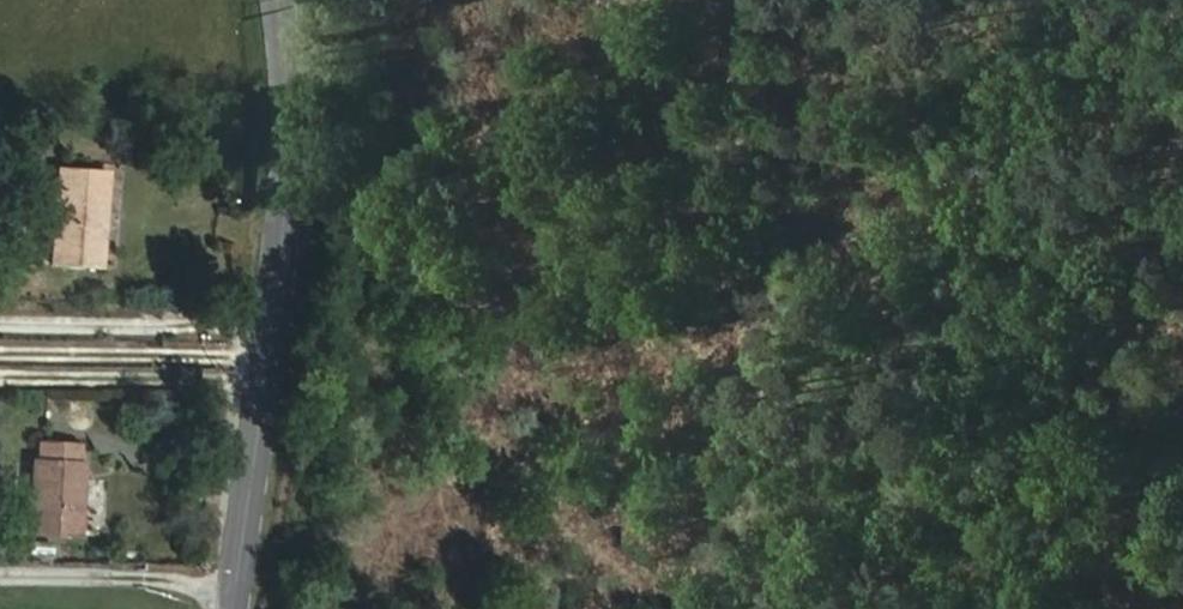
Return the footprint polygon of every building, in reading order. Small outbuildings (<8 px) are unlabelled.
[(99,269),(106,171),(57,168),(50,265),(99,269)] [(77,534),(81,465),(76,465),(77,447),(38,444),(37,462),(32,462),(28,531),(77,534)]
